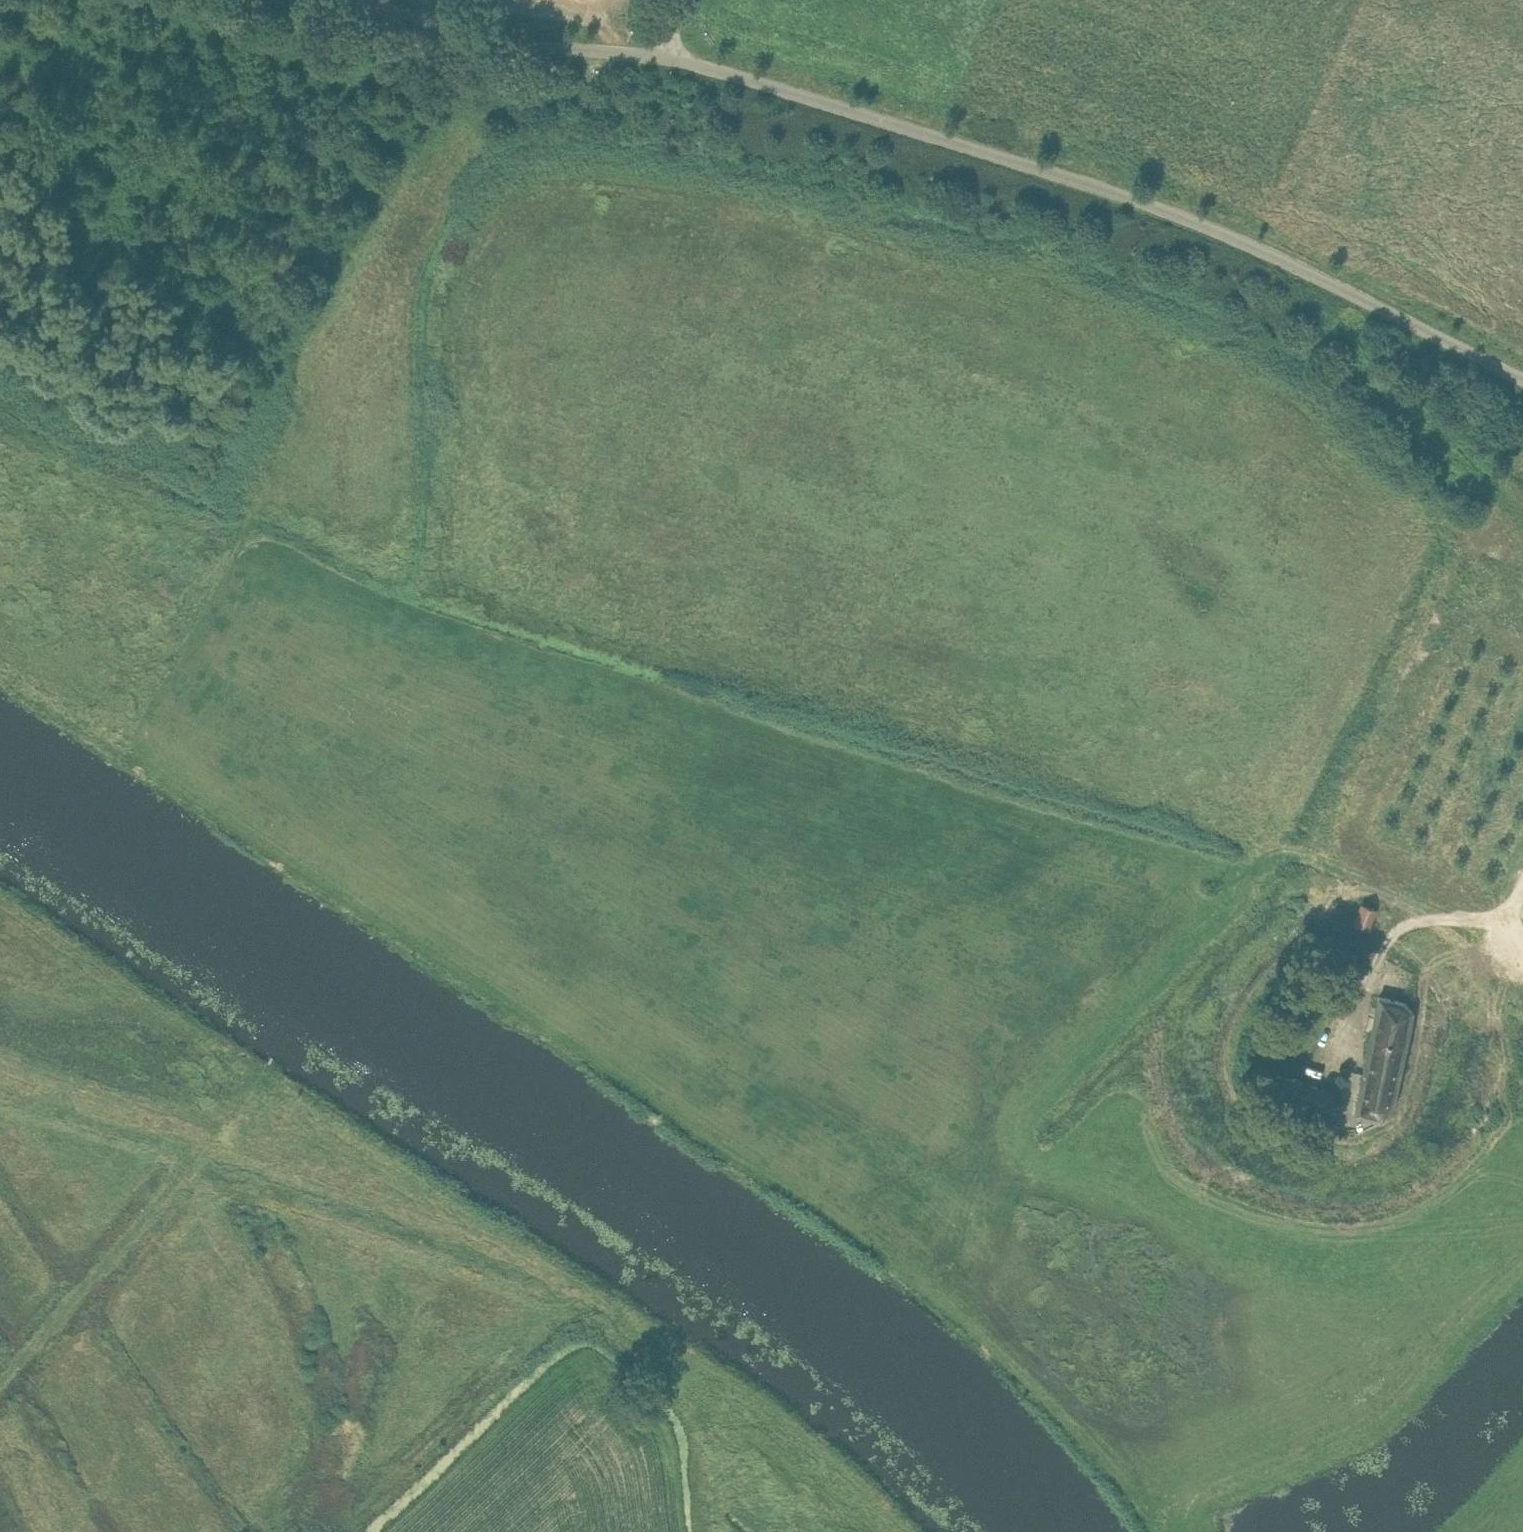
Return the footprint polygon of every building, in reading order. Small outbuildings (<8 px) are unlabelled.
[(1368,928),(1375,909),(1361,904),(1354,923),(1368,928)] [(1379,996),(1354,1115),(1379,1120),(1386,1115),(1392,1103),(1401,1066),(1413,1007),(1405,1002),(1379,996)] [(1267,1082),(1274,1085),(1272,1094),(1270,1098),(1283,1102),(1308,1123),(1329,1126),(1336,1093),(1270,1072),(1267,1082)]
